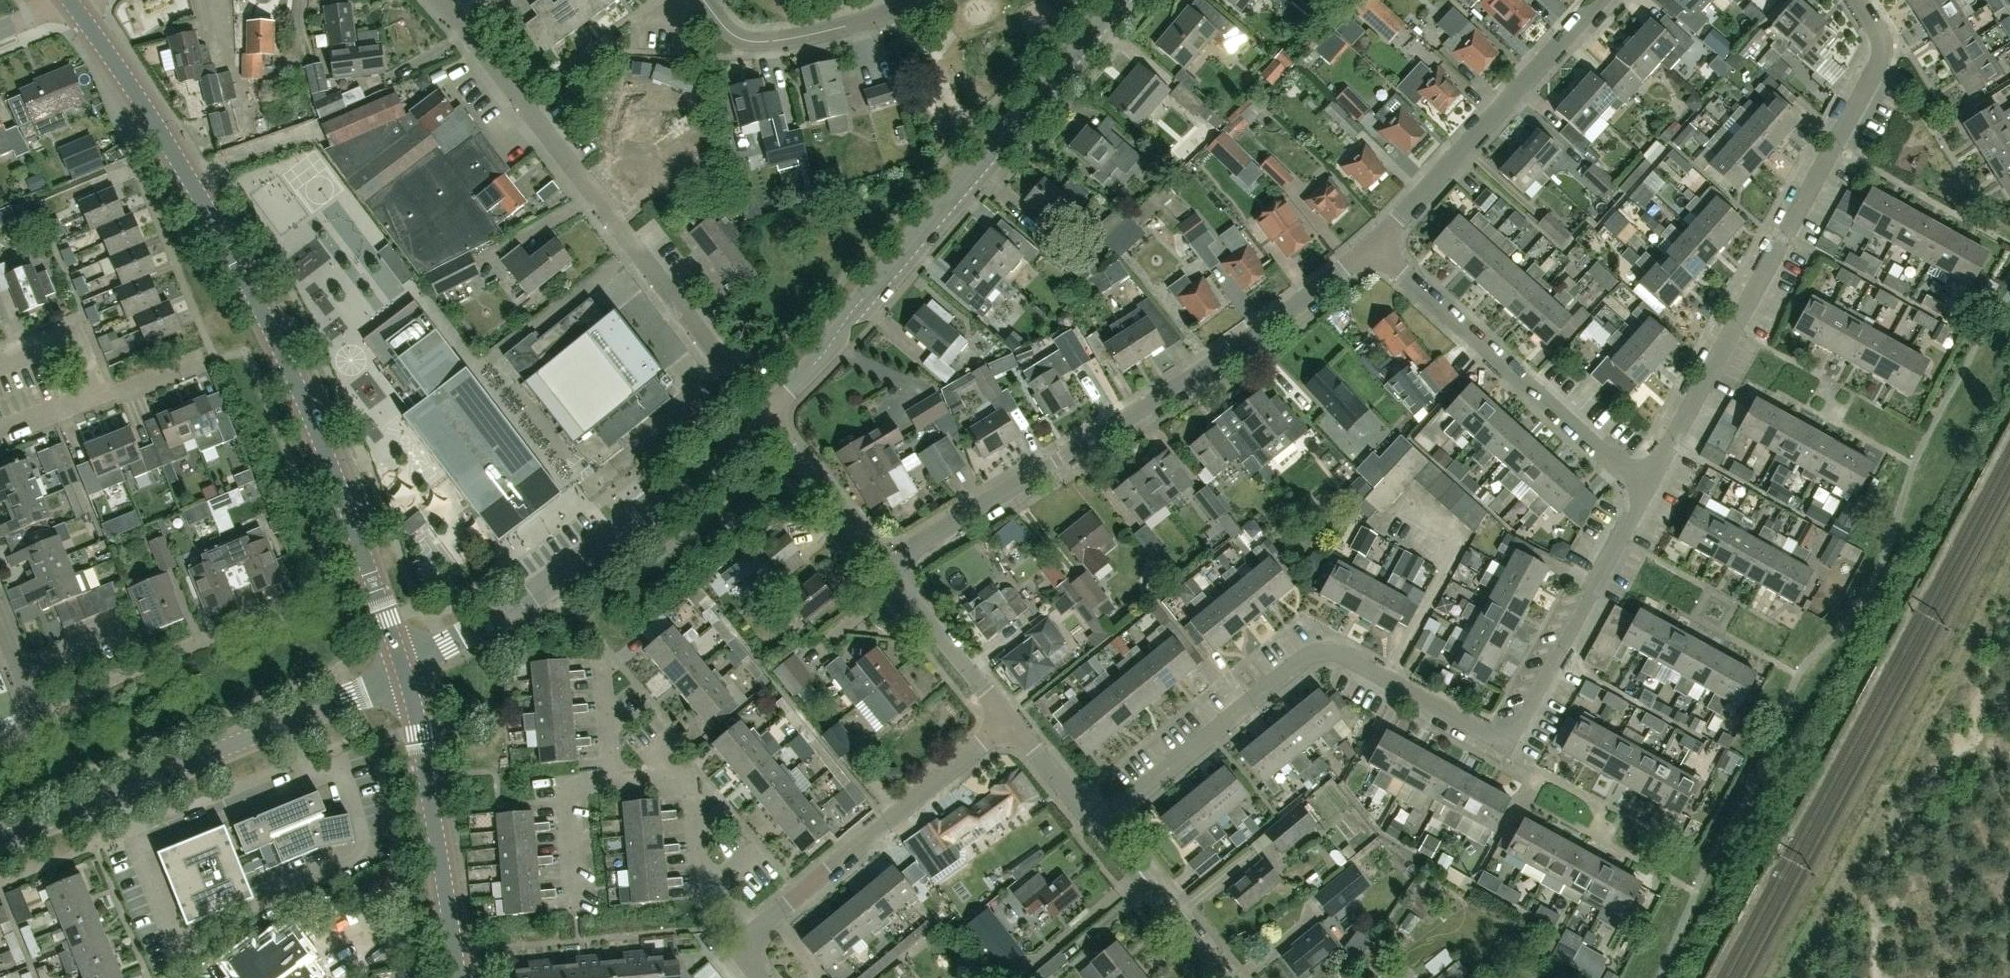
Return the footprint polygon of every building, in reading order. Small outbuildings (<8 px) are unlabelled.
[(539,1),(566,38),(586,24),(576,10),(568,0),(560,0),(554,5),(550,0),(541,0),(539,1)] [(576,10),(586,24),(606,9),(599,0),(568,0),(576,10)] [(606,9),(618,0),(599,0),(606,9)] [(1241,10),(1250,0),(1229,0),(1241,10)] [(1389,45),(1406,26),(1377,0),(1357,0),(1349,9),(1389,45)] [(1470,10),(1477,3),(1497,23),(1500,20),(1515,35),(1534,14),(1525,6),(1526,5),(1520,0),(1459,0),(1470,10)] [(1684,10),(1676,18),(1695,36),(1710,20),(1701,13),(1711,3),(1708,0),(1673,0),(1684,10)] [(1773,25),(1772,26),(1773,27),(1763,33),(1773,42),(1769,47),(1770,48),(1774,51),(1812,11),(1800,0),(1796,0),(1782,15),(1776,9),(1766,19),(1773,25)] [(1910,3),(1922,22),(1952,3),(1951,2),(1954,0),(1915,0),(1910,3)] [(1988,5),(1994,15),(2004,8),(1999,0),(1996,0),(1988,5)] [(566,38),(539,1),(530,8),(537,17),(525,26),(545,53),(566,38)] [(1952,3),(1922,22),(1934,40),(1964,21),(1952,3)] [(1323,17),(1335,28),(1347,15),(1335,4),(1323,17)] [(332,50),(354,47),(354,43),(356,43),(351,5),(324,8),(329,46),(331,46),(332,50)] [(1213,7),(1202,20),(1188,9),(1158,44),(1185,67),(1210,37),(1233,58),(1250,39),(1213,7)] [(1812,11),(1774,51),(1763,64),(1781,80),(1787,73),(1786,66),(1779,60),(1788,50),(1796,56),(1814,74),(1816,72),(1832,87),(1844,71),(1834,62),(1835,58),(1825,49),(1836,37),(1825,26),(1826,25),(1812,11)] [(1650,20),(1633,39),(1661,64),(1670,54),(1678,61),(1695,43),(1673,22),(1664,32),(1650,20)] [(1976,39),(1964,21),(1934,40),(1946,59),(1976,39)] [(262,80),(262,55),(273,55),(274,22),(247,22),(247,54),(243,54),(243,79),(262,80)] [(1482,38),(1483,37),(1467,22),(1456,33),(1455,32),(1443,46),(1460,62),(1462,60),(1478,74),(1497,54),(1488,46),(1489,44),(1482,38)] [(1758,28),(1737,53),(1745,60),(1761,40),(1758,37),(1762,32),(1758,28)] [(177,69),(180,81),(196,78),(193,66),(202,63),(201,60),(205,59),(208,53),(207,46),(201,43),(197,44),(194,32),(169,38),(176,69),(177,69)] [(1620,54),(1606,69),(1634,93),(1643,84),(1661,64),(1633,39),(1620,54)] [(1987,57),(1976,39),(1946,59),(1958,77),(1993,54),(1992,54),(1987,57)] [(354,47),(332,50),(330,51),(333,79),(383,72),(380,44),(354,48),(354,47)] [(1725,60),(1732,52),(1723,44),(1716,52),(1725,60)] [(1298,60),(1284,48),(1274,59),(1288,71),(1298,60)] [(1763,64),(1774,51),(1770,48),(1756,63),(1761,67),(1763,64)] [(1993,54),(1958,77),(1970,96),(2000,76),(2004,73),(1993,54)] [(848,113),(834,60),(803,68),(809,93),(806,94),(813,122),(848,113)] [(1272,86),(1286,70),(1275,60),(1260,76),(1272,86)] [(1437,68),(1432,73),(1420,62),(1396,88),(1415,106),(1421,99),(1424,102),(1426,100),(1442,114),(1460,94),(1451,86),(1453,84),(1445,77),(1446,76),(1437,68)] [(306,67),(311,96),(328,92),(323,64),(306,67)] [(649,75),(652,89),(700,79),(697,65),(649,75)] [(52,133),(68,125),(61,110),(84,100),(71,67),(43,78),(44,82),(21,92),(40,138),(52,133)] [(1168,91),(1139,67),(1109,102),(1138,126),(1168,91)] [(1634,93),(1606,69),(1597,79),(1591,73),(1573,93),(1601,118),(1610,108),(1616,113),(1630,98),(1640,107),(1644,102),(1634,93)] [(220,88),(234,85),(230,71),(217,75),(220,88)] [(199,78),(206,108),(224,103),(220,88),(217,75),(217,73),(199,78)] [(1760,109),(1789,135),(1802,120),(1789,108),(1797,99),(1781,84),(1779,87),(1769,77),(1761,85),(1761,84),(1754,91),(1767,102),(1760,109)] [(762,79),(732,87),(742,125),(758,121),(768,164),(780,162),(783,173),(799,169),(796,158),(805,155),(801,130),(788,133),(777,91),(766,94),(762,79)] [(1197,114),(1219,133),(1227,123),(1192,93),(1196,88),(1185,79),(1181,83),(1180,82),(1169,96),(1194,117),(1197,114)] [(870,109),(901,99),(895,81),(864,90),(870,109)] [(1371,111),(1348,87),(1335,99),(1358,123),(1371,111)] [(635,118),(617,132),(625,143),(624,144),(632,154),(672,122),(646,89),(626,106),(635,118)] [(1268,89),(1257,99),(1263,104),(1273,95),(1268,89)] [(358,110),(321,126),(325,137),(330,148),(324,150),(345,177),(366,204),(439,147),(443,152),(447,157),(479,132),(476,127),(472,123),(473,122),(470,119),(467,115),(467,116),(463,111),(460,107),(454,111),(446,100),(438,90),(424,101),(409,112),(410,113),(408,114),(406,116),(406,117),(401,105),(396,94),(358,110)] [(320,119),(347,108),(340,92),(313,104),(320,119)] [(1374,116),(1383,125),(1377,132),(1386,141),(1389,139),(1405,153),(1423,133),(1416,123),(1409,117),(1415,111),(1396,93),(1374,116)] [(1601,118),(1573,93),(1556,111),(1568,123),(1559,135),(1592,164),(1594,165),(1600,158),(1588,147),(1591,144),(1583,137),(1601,118)] [(1689,98),(1690,108),(1695,112),(1704,103),(1693,93),(1689,98)] [(1256,100),(1247,108),(1255,116),(1264,108),(1256,100)] [(1363,130),(1334,101),(1324,110),(1353,139),(1363,130)] [(1789,135),(1760,109),(1753,118),(1740,107),(1735,112),(1776,149),(1789,135)] [(2000,115),(1994,107),(1964,126),(1976,144),(2007,126),(2009,124),(2009,109),(2000,115)] [(234,135),(228,111),(209,116),(215,140),(234,135)] [(1776,149),(1735,112),(1730,118),(1742,129),(1735,137),(1763,163),(1776,149)] [(1230,139),(1246,125),(1238,116),(1223,130),(1230,139)] [(5,132),(0,121),(0,157),(13,152),(16,159),(31,152),(17,126),(5,132)] [(1669,127),(1676,133),(1681,127),(1675,121),(1669,127)] [(896,128),(900,142),(908,139),(904,126),(896,128)] [(2007,126),(1976,144),(1988,163),(2009,149),(2009,131),(2007,126)] [(1660,138),(1666,144),(1676,133),(1669,127),(1660,138)] [(1069,148),(1096,172),(1092,178),(1103,186),(1118,168),(1126,175),(1141,157),(1117,136),(1108,146),(1086,128),(1069,148)] [(1723,151),(1710,140),(1709,141),(1698,130),(1691,137),(1716,159),(1710,166),(1737,191),(1751,177),(1723,151)] [(447,157),(439,147),(366,204),(381,224),(396,244),(420,277),(504,235),(496,226),(488,217),(489,216),(475,198),(504,175),(508,171),(496,154),(496,153),(491,146),(490,147),(479,132),(447,157)] [(1206,150),(1236,178),(1252,160),(1223,132),(1206,150)] [(1556,173),(1548,166),(1560,153),(1537,132),(1519,152),(1549,180),(1556,173)] [(58,149),(68,174),(102,160),(92,135),(58,149)] [(1723,151),(1751,177),(1763,163),(1735,137),(1727,146),(1714,135),(1710,140),(1723,151)] [(1664,147),(1655,140),(1642,155),(1650,162),(1664,147)] [(1373,154),(1364,145),(1339,167),(1349,177),(1351,176),(1365,191),(1385,172),(1377,163),(1378,162),(1372,155),(1373,154)] [(1672,149),(1666,156),(1686,173),(1692,167),(1672,149)] [(1988,163),(2000,181),(2009,174),(2009,149),(1988,163)] [(1549,180),(1519,152),(1500,173),(1523,194),(1535,181),(1543,187),(1549,180)] [(274,192),(297,183),(286,155),(263,165),(274,192)] [(1293,178),(1271,157),(1260,168),(1283,189),(1293,178)] [(1592,164),(1582,176),(1606,200),(1617,186),(1594,165),(1592,164)] [(658,189),(668,175),(659,169),(650,184),(658,189)] [(2000,181),(2009,197),(2009,174),(2000,181)] [(43,175),(28,181),(32,192),(47,186),(43,175)] [(504,175),(475,198),(489,216),(488,217),(496,226),(526,202),(504,175)] [(1677,175),(1666,188),(1678,198),(1689,185),(1677,175)] [(1071,177),(1059,193),(1043,180),(1025,201),(1057,228),(1075,207),(1079,210),(1088,199),(1084,196),(1089,191),(1071,177)] [(1337,188),(1327,178),(1303,201),(1313,211),(1315,209),(1329,225),(1349,206),(1341,197),(1342,196),(1336,189),(1337,188)] [(537,194),(543,202),(559,190),(552,181),(537,194)] [(1148,202),(1156,211),(1172,231),(1177,227),(1180,224),(1165,205),(1177,195),(1168,185),(1148,202)] [(87,216),(120,201),(113,187),(80,201),(87,216)] [(1661,187),(1648,196),(1654,205),(1667,196),(1661,187)] [(1484,214),(1497,199),(1486,190),(1473,205),(1484,214)] [(1865,200),(1860,210),(1854,220),(1853,222),(1873,233),(1891,201),(1870,190),(1865,200)] [(1847,191),(1841,200),(1860,210),(1865,200),(1847,191)] [(1695,197),(1691,202),(1708,217),(1732,238),(1745,223),(1717,198),(1708,208),(1695,197)] [(1510,208),(1500,198),(1494,205),(1504,214),(1510,208)] [(30,215),(24,200),(13,205),(18,219),(28,215),(30,215)] [(1256,220),(1264,232),(1272,242),(1274,240),(1287,258),(1309,241),(1302,231),(1303,230),(1297,223),(1299,221),(1291,211),(1283,200),(1256,220)] [(1860,210),(1841,200),(1836,209),(1854,220),(1860,210)] [(126,216),(120,201),(87,216),(93,231),(101,228),(126,218),(126,216)] [(1891,201),(1873,233),(1893,244),(1911,212),(1891,201)] [(1156,211),(1148,202),(1102,240),(1117,259),(1146,235),(1139,226),(1156,211)] [(1708,217),(1691,202),(1685,208),(1698,219),(1691,227),(1719,252),(1732,238),(1708,217)] [(6,223),(15,219),(10,206),(0,210),(6,223)] [(1492,207),(1483,216),(1446,257),(1461,271),(1487,242),(1479,235),(1489,223),(1490,224),(1500,214),(1492,207)] [(756,219),(753,208),(741,211),(744,222),(756,219)] [(1836,209),(1831,219),(1849,230),(1853,222),(1854,220),(1836,209)] [(1478,212),(1468,225),(1459,216),(1433,245),(1446,257),(1483,216),(1478,212)] [(1911,212),(1893,244),(1912,254),(1929,222),(1911,212)] [(126,218),(101,228),(106,241),(139,228),(133,213),(126,216),(126,218)] [(1195,213),(1177,227),(1189,244),(1208,230),(1195,213)] [(1527,216),(1561,247),(1572,236),(1548,214),(1540,223),(1529,213),(1527,216)] [(1627,223),(1616,213),(1604,226),(1615,236),(1627,223)] [(1653,230),(1658,224),(1645,213),(1640,219),(1653,230)] [(726,216),(716,224),(711,218),(691,233),(736,291),(756,275),(731,243),(741,236),(726,216)] [(1529,224),(1523,219),(1520,216),(1511,225),(1521,234),(1529,224)] [(49,222),(55,238),(65,234),(59,218),(49,222)] [(1849,230),(1831,219),(1826,229),(1844,239),(1849,230)] [(1929,222),(1912,254),(1931,264),(1949,233),(1929,222)] [(1671,224),(1666,230),(1707,266),(1719,252),(1691,227),(1683,235),(1671,224)] [(1219,237),(1232,255),(1220,264),(1227,275),(1230,273),(1243,290),(1265,274),(1258,264),(1259,263),(1253,255),(1255,254),(1234,226),(1219,237)] [(139,228),(106,241),(112,256),(145,242),(139,228)] [(1826,229),(1821,238),(1838,249),(1844,239),(1826,229)] [(1707,266),(1666,230),(1660,237),(1672,247),(1665,255),(1694,280),(1707,266)] [(990,232),(972,254),(1001,279),(1019,257),(1028,265),(1040,252),(1016,231),(1004,245),(990,232)] [(1585,232),(1575,244),(1588,255),(1598,243),(1585,232)] [(1968,243),(1949,233),(1931,264),(1950,275),(1968,243)] [(1496,250),(1487,242),(1461,271),(1475,283),(1512,243),(1506,238),(1496,250)] [(1838,249),(1821,238),(1815,247),(1834,257),(1838,249)] [(529,260),(518,246),(500,260),(527,295),(571,261),(555,240),(529,260)] [(145,242),(112,256),(118,270),(151,257),(145,242)] [(1518,247),(1512,243),(1475,283),(1489,296),(1515,267),(1507,260),(1518,247)] [(1988,254),(1968,243),(1950,275),(1970,286),(1988,254)] [(1055,266),(1059,261),(1087,285),(1092,281),(1102,269),(1074,244),(1060,259),(1050,251),(1045,257),(1055,266)] [(61,251),(68,267),(77,263),(71,247),(61,251)] [(385,251),(380,255),(385,261),(390,268),(395,264),(400,260),(395,254),(390,248),(385,251)] [(1641,258),(1631,249),(1623,259),(1633,268),(1635,265),(1647,275),(1639,283),(1668,309),(1681,294),(1664,279),(1641,258)] [(1579,268),(1584,255),(1573,251),(1568,264),(1579,268)] [(437,298),(482,275),(471,252),(426,275),(437,298)] [(1646,252),(1641,258),(1664,279),(1681,294),(1694,280),(1665,255),(1657,263),(1646,252)] [(1853,269),(1859,258),(1849,253),(1844,264),(1853,269)] [(1001,279),(972,254),(954,274),(967,286),(957,298),(983,320),(993,307),(984,299),(1001,279)] [(157,272),(151,257),(118,270),(124,285),(150,275),(157,272)] [(1859,258),(1853,269),(1864,275),(1870,264),(1859,258)] [(12,288),(22,313),(49,303),(46,297),(57,293),(48,270),(37,275),(34,266),(19,271),(14,260),(0,265),(0,293),(12,288)] [(1612,290),(1620,281),(1598,261),(1574,287),(1579,292),(1595,275),(1612,290)] [(1515,267),(1489,296),(1503,309),(1540,268),(1534,263),(1524,275),(1515,267)] [(1119,264),(1092,281),(1101,295),(1128,277),(1119,264)] [(1546,273),(1540,268),(1503,309),(1517,322),(1543,293),(1535,285),(1546,273)] [(1845,284),(1851,274),(1841,268),(1835,278),(1845,284)] [(1552,300),(1543,293),(1517,322),(1531,334),(1574,287),(1573,287),(1579,280),(1572,274),(1560,287),(1562,289),(1552,300)] [(1860,279),(1851,274),(1845,284),(1855,290),(1860,279)] [(1893,291),(1899,280),(1888,274),(1882,285),(1893,291)] [(150,275),(124,285),(116,289),(122,304),(156,289),(150,275)] [(73,281),(80,296),(90,292),(83,276),(73,281)] [(1191,285),(1185,276),(1168,288),(1182,308),(1184,306),(1197,323),(1220,307),(1212,297),(1213,296),(1208,289),(1209,288),(1201,278),(1191,285)] [(1899,280),(1893,291),(1902,296),(1908,285),(1899,280)] [(1626,308),(1637,296),(1632,291),(1625,285),(1614,297),(1626,308)] [(1579,292),(1574,287),(1531,334),(1545,347),(1550,342),(1558,350),(1585,319),(1577,312),(1572,318),(1563,310),(1579,292)] [(162,304),(156,289),(122,304),(129,319),(137,316),(163,305),(162,304)] [(1884,306),(1890,295),(1880,290),(1874,300),(1884,306)] [(1814,293),(1811,300),(1810,299),(1793,331),(1813,342),(1831,310),(1822,306),(1825,299),(1814,293)] [(1890,295),(1884,306),(1893,311),(1899,300),(1890,295)] [(1930,311),(1936,301),(1926,296),(1921,306),(1930,311)] [(1117,322),(1141,360),(1163,347),(1155,333),(1169,324),(1149,297),(1136,306),(1138,308),(1117,322)] [(664,375),(615,314),(607,321),(590,299),(537,340),(532,333),(502,355),(524,384),(521,386),(531,400),(536,397),(563,431),(559,434),(570,448),(574,445),(589,464),(594,459),(600,467),(623,448),(617,441),(669,400),(655,382),(664,375)] [(933,300),(926,308),(926,307),(906,331),(932,353),(923,364),(950,386),(958,376),(954,373),(956,372),(949,366),(969,343),(947,326),(954,319),(933,300)] [(163,305),(137,316),(142,330),(175,316),(169,301),(162,304),(163,305)] [(1936,301),(1930,311),(1941,317),(1946,307),(1936,301)] [(561,494),(414,302),(364,341),(415,408),(403,418),(498,542),(561,494)] [(85,310),(92,325),(102,321),(95,306),(85,310)] [(1831,310),(1813,342),(1833,353),(1855,312),(1843,306),(1839,315),(1831,310)] [(1636,333),(1664,358),(1677,344),(1650,319),(1637,308),(1631,315),(1643,325),(1636,333)] [(1922,327),(1928,316),(1918,311),(1912,322),(1922,327)] [(1058,323),(1063,327),(1069,327),(1073,323),(1073,317),(1069,312),(1063,312),(1058,317),(1058,323)] [(1866,317),(1855,312),(1833,353),(1853,364),(1870,332),(1861,327),(1866,317)] [(1433,364),(1415,341),(1416,340),(1394,313),(1372,330),(1395,357),(1404,350),(1423,371),(1419,375),(1436,395),(1450,384),(1455,380),(1447,370),(1451,368),(1442,357),(1433,364)] [(182,330),(175,316),(142,330),(148,344),(182,330)] [(1938,322),(1928,316),(1922,327),(1933,333),(1938,322)] [(1141,360),(1117,322),(1109,327),(1116,338),(1105,345),(1095,330),(1084,338),(1102,367),(1114,360),(1122,372),(1141,360)] [(1636,333),(1628,341),(1607,322),(1602,329),(1611,337),(1651,373),(1664,358),(1636,333)] [(1942,347),(1951,329),(1940,324),(1931,341),(1942,347)] [(1052,342),(1058,351),(1023,372),(1036,393),(1031,396),(1044,417),(1049,414),(1050,417),(1073,403),(1059,379),(1072,371),(1073,373),(1091,362),(1084,349),(1087,347),(1076,328),(1072,330),(1071,329),(1052,342)] [(1889,342),(1870,332),(1853,364),(1871,374),(1889,342)] [(104,354),(114,350),(107,335),(97,339),(104,354)] [(1651,373),(1611,337),(1606,343),(1614,350),(1590,376),(1602,387),(1608,380),(1627,398),(1638,386),(1639,387),(1651,373)] [(1361,358),(1370,350),(1364,342),(1354,351),(1361,358)] [(1908,352),(1889,342),(1871,374),(1890,384),(1908,352)] [(1908,352),(1890,384),(1911,395),(1928,364),(1908,352)] [(1435,398),(1409,367),(1393,380),(1384,368),(1393,361),(1388,354),(1376,364),(1367,353),(1359,360),(1397,405),(1399,403),(1412,418),(1435,398)] [(1003,394),(986,365),(941,391),(947,401),(977,383),(989,402),(1003,394)] [(1347,391),(1325,368),(1307,386),(1328,408),(1326,410),(1347,431),(1366,411),(1347,392),(1347,391)] [(1449,439),(1485,398),(1471,385),(1445,413),(1454,421),(1443,433),(1444,434),(1430,450),(1425,445),(1421,449),(1431,458),(1439,450),(1449,439)] [(1246,425),(1235,433),(1253,455),(1262,468),(1292,445),(1309,431),(1285,403),(1284,404),(1276,395),(1268,402),(1261,393),(1236,413),(1246,425)] [(946,412),(936,395),(907,412),(918,429),(946,412)] [(1499,410),(1485,398),(1449,439),(1455,444),(1466,432),(1474,438),(1499,410)] [(246,458),(238,437),(228,414),(214,419),(205,399),(182,408),(194,438),(200,454),(229,442),(236,462),(246,458)] [(1731,399),(1725,411),(1744,422),(1750,410),(1731,399)] [(1750,410),(1744,422),(1738,433),(1735,438),(1746,444),(1749,438),(1758,443),(1775,412),(1755,401),(1750,410)] [(194,438),(182,408),(157,418),(164,434),(152,440),(163,467),(171,485),(179,481),(172,463),(189,456),(184,442),(194,438)] [(1017,437),(1001,409),(967,430),(984,458),(1017,437)] [(1474,438),(1482,446),(1471,458),(1477,463),(1513,423),(1499,410),(1474,438)] [(1744,422),(1725,411),(1719,422),(1738,433),(1744,422)] [(1775,412),(1758,443),(1776,453),(1772,460),(1774,461),(1795,423),(1775,412)] [(838,454),(847,470),(857,464),(857,463),(870,455),(871,457),(887,447),(898,440),(900,439),(891,422),(838,454)] [(952,422),(939,429),(942,434),(947,431),(950,437),(956,433),(952,422)] [(1738,433),(1719,422),(1712,434),(1731,445),(1735,438),(1738,433)] [(1527,436),(1513,423),(1477,463),(1483,468),(1493,456),(1502,464),(1527,436)] [(1813,433),(1795,423),(1774,461),(1784,467),(1788,460),(1796,464),(1813,433)] [(1253,455),(1235,433),(1226,441),(1216,428),(1191,448),(1207,467),(1196,475),(1205,487),(1216,478),(1214,475),(1236,457),(1242,464),(1253,455)] [(130,429),(109,437),(121,468),(129,464),(135,479),(163,467),(152,440),(151,440),(153,445),(138,451),(130,429)] [(1384,477),(1414,448),(1394,429),(1355,471),(1373,488),(1384,477)] [(1813,433),(1796,464),(1804,469),(1800,476),(1812,482),(1816,475),(1833,444),(1813,433)] [(1712,434),(1706,445),(1725,456),(1731,445),(1712,434)] [(1527,436),(1502,464),(1510,471),(1499,483),(1505,488),(1541,448),(1527,436)] [(121,468),(109,437),(86,446),(95,469),(83,473),(92,494),(127,481),(121,468)] [(966,467),(948,438),(933,447),(951,476),(966,467)] [(57,470),(71,464),(63,443),(48,449),(57,470)] [(1852,454),(1833,444),(1816,475),(1812,482),(1823,488),(1826,481),(1835,486),(1852,454)] [(1725,456),(1706,445),(1699,457),(1719,468),(1725,456)] [(857,464),(847,470),(860,490),(885,475),(885,474),(899,466),(887,447),(871,457),(870,455),(857,463),(857,464)] [(933,447),(918,456),(936,485),(951,476),(933,447)] [(1430,462),(1414,448),(1384,477),(1401,493),(1413,480),(1430,462)] [(1555,461),(1541,448),(1505,488),(1511,493),(1521,481),(1530,489),(1555,461)] [(1439,450),(1431,458),(1445,471),(1453,462),(1439,450)] [(1168,452),(1141,473),(1166,504),(1178,495),(1184,502),(1196,492),(1190,485),(1192,484),(1168,452)] [(1852,454),(1835,486),(1855,497),(1872,466),(1852,454)] [(1262,468),(1253,455),(1242,464),(1251,475),(1257,471),(1262,468)] [(32,471),(27,460),(0,471),(0,494),(35,479),(41,477),(38,468),(32,471)] [(1555,461),(1530,489),(1538,496),(1527,509),(1533,514),(1569,474),(1555,461)] [(1441,473),(1430,462),(1413,480),(1425,491),(1441,473)] [(1738,479),(1744,468),(1734,462),(1728,473),(1738,479)] [(79,483),(71,464),(57,470),(64,489),(79,483)] [(1471,470),(1465,465),(1454,477),(1460,482),(1466,476),(1471,470)] [(859,491),(870,508),(885,499),(891,509),(916,494),(899,466),(885,474),(885,475),(860,490),(859,491)] [(1754,473),(1744,468),(1738,479),(1748,484),(1754,473)] [(1166,504),(1141,473),(1114,493),(1139,525),(1166,504)] [(1453,483),(1441,473),(1425,491),(1437,501),(1453,483)] [(1569,474),(1533,514),(1538,518),(1549,506),(1558,515),(1584,487),(1569,474)] [(1464,486),(1467,489),(1473,482),(1466,476),(1460,482),(1464,486)] [(1401,493),(1384,477),(1373,488),(1374,490),(1391,504),(1401,493)] [(1355,505),(1371,489),(1359,478),(1343,494),(1355,505)] [(0,494),(0,505),(6,502),(10,512),(43,498),(35,479),(0,494)] [(1713,485),(1703,479),(1699,486),(1697,490),(1704,494),(1707,496),(1713,485)] [(1777,499),(1783,489),(1772,482),(1766,493),(1777,499)] [(90,510),(79,483),(64,489),(76,516),(90,510)] [(1453,483),(1437,501),(1448,512),(1465,494),(1453,483)] [(1228,515),(1207,487),(1194,497),(1214,525),(1228,515)] [(1511,493),(1505,488),(1488,508),(1494,513),(1511,493)] [(1783,489),(1777,499),(1786,504),(1792,494),(1783,489)] [(1391,504),(1374,490),(1364,501),(1375,511),(1380,516),(1391,504)] [(1831,515),(1839,501),(1821,490),(1813,504),(1831,515)] [(1488,491),(1480,500),(1487,507),(1495,497),(1488,491)] [(1475,504),(1465,494),(1448,512),(1459,522),(1475,504)] [(1704,494),(1696,508),(1678,542),(1695,551),(1713,518),(1703,512),(1711,498),(1707,496),(1704,494)] [(206,500),(217,528),(226,525),(214,497),(206,500)] [(1833,537),(1845,544),(1865,503),(1852,497),(1839,524),(1835,522),(1828,535),(1833,537)] [(10,512),(14,521),(0,527),(0,535),(1,538),(25,529),(29,538),(50,529),(47,521),(51,519),(43,498),(10,512)] [(1364,501),(1363,500),(1355,508),(1367,520),(1375,511),(1364,501)] [(1486,513),(1475,504),(1459,522),(1472,534),(1486,513)] [(1816,521),(1822,511),(1811,505),(1805,514),(1816,521)] [(1723,523),(1713,518),(1695,551),(1711,560),(1738,512),(1731,508),(1723,523)] [(1533,514),(1527,509),(1518,520),(1523,524),(1533,514)] [(1822,511),(1816,521),(1825,525),(1831,515),(1822,511)] [(1109,563),(1103,555),(1099,550),(1112,539),(1090,512),(1060,537),(1082,563),(1083,563),(1093,576),(1109,563)] [(1738,512),(1711,560),(1728,569),(1746,536),(1736,530),(1744,515),(1738,512)] [(419,513),(402,525),(410,535),(426,523),(419,513)] [(1523,524),(1529,529),(1538,518),(1533,514),(1523,524)] [(125,532),(119,518),(103,524),(109,538),(125,532)] [(1767,520),(1763,526),(1771,530),(1774,524),(1767,520)] [(1789,559),(1779,554),(1761,587),(1778,596),(1804,548),(1804,549),(1816,528),(1807,523),(1789,559)] [(1166,551),(1145,525),(1133,535),(1153,561),(1166,551)] [(1755,541),(1746,536),(1728,569),(1744,578),(1771,530),(1763,526),(1755,541)] [(1373,543),(1376,535),(1377,534),(1362,527),(1349,549),(1365,557),(1373,543)] [(32,546),(8,556),(12,567),(30,560),(34,570),(50,563),(67,557),(58,536),(54,538),(50,529),(29,538),(32,546)] [(258,529),(246,533),(246,532),(223,542),(234,570),(245,565),(254,589),(282,577),(263,531),(258,529)] [(1771,530),(1744,578),(1761,587),(1779,554),(1769,548),(1777,534),(1771,530)] [(1506,568),(1539,586),(1548,569),(1538,563),(1543,552),(1506,533),(1497,551),(1511,558),(1506,568)] [(1851,533),(1846,546),(1859,551),(1864,538),(1851,533)] [(786,534),(763,552),(776,568),(799,551),(786,534)] [(176,568),(164,536),(150,542),(161,573),(176,568)] [(1845,544),(1833,537),(1821,562),(1833,568),(1840,553),(1845,544)] [(1259,546),(1268,557),(1277,550),(1268,539),(1259,546)] [(234,570),(223,542),(201,551),(206,565),(191,572),(206,609),(233,598),(223,574),(234,570)] [(1253,571),(1277,601),(1293,588),(1268,557),(1259,546),(1258,546),(1252,551),(1262,564),(1253,571)] [(1459,565),(1467,569),(1476,552),(1468,547),(1459,565)] [(1810,552),(1804,549),(1804,548),(1778,596),(1795,606),(1813,572),(1802,566),(1810,552)] [(1398,563),(1406,566),(1412,555),(1412,554),(1405,550),(1398,563)] [(1036,558),(1043,567),(1052,560),(1045,551),(1036,558)] [(1338,605),(1364,558),(1357,554),(1350,568),(1340,562),(1343,558),(1331,552),(1314,584),(1323,589),(1320,594),(1338,605)] [(744,563),(739,557),(737,554),(728,562),(734,571),(744,563)] [(762,567),(768,562),(762,554),(755,559),(762,567)] [(1405,568),(1400,576),(1410,582),(1422,561),(1412,555),(1406,566),(1405,568)] [(31,582),(8,591),(12,601),(24,596),(49,586),(74,575),(67,557),(50,563),(34,570),(28,573),(31,582)] [(1277,601),(1253,571),(1244,579),(1228,558),(1221,563),(1227,571),(1261,613),(1277,601)] [(1364,558),(1338,605),(1356,614),(1374,581),(1363,575),(1371,562),(1364,558)] [(754,562),(748,567),(753,573),(759,568),(754,562)] [(1385,587),(1374,581),(1356,614),(1373,624),(1406,566),(1398,563),(1393,574),(1392,573),(1385,587)] [(1486,570),(1483,576),(1530,603),(1539,586),(1506,568),(1500,577),(1486,570)] [(49,586),(24,596),(28,606),(38,601),(42,611),(55,606),(66,601),(78,597),(82,595),(93,591),(84,571),(74,575),(49,586)] [(1227,571),(1221,576),(1231,589),(1222,597),(1246,626),(1261,613),(1227,571)] [(1115,609),(1086,572),(1071,584),(1100,621),(1115,609)] [(1530,603),(1483,576),(1482,578),(1475,574),(1467,590),(1488,601),(1521,619),(1530,603)] [(174,590),(167,575),(130,591),(136,606),(139,604),(151,632),(183,619),(171,591),(174,590)] [(1146,592),(1162,595),(1165,578),(1148,575),(1146,592)] [(783,621),(796,611),(805,622),(835,599),(817,577),(788,600),(774,610),(783,621)] [(1192,578),(1185,583),(1230,639),(1246,626),(1222,597),(1213,604),(1192,578)] [(1418,606),(1398,595),(1405,581),(1399,578),(1373,624),(1391,634),(1398,623),(1406,628),(1415,610),(1418,606)] [(1062,596),(1073,587),(1066,579),(1056,587),(1062,596)] [(121,606),(112,583),(100,588),(109,610),(121,606)] [(1230,639),(1185,583),(1174,592),(1185,606),(1190,602),(1200,615),(1190,623),(1214,652),(1230,639)] [(999,593),(993,585),(964,608),(989,640),(1029,608),(1019,595),(1012,589),(1005,589),(999,593)] [(699,586),(686,596),(697,609),(709,599),(699,586)] [(1082,599),(1073,587),(1062,596),(1071,608),(1073,607),(1082,599)] [(93,591),(82,595),(78,597),(86,620),(109,610),(100,588),(93,591)] [(1441,596),(1435,607),(1441,610),(1448,610),(1452,603),(1441,596)] [(78,597),(66,601),(75,624),(86,620),(78,597)] [(1464,609),(1468,603),(1462,599),(1458,606),(1464,609)] [(75,624),(66,601),(55,606),(64,629),(75,624)] [(1521,619),(1488,601),(1482,610),(1468,603),(1464,609),(1512,635),(1521,619)] [(1156,651),(1179,680),(1196,667),(1189,658),(1195,652),(1157,605),(1149,611),(1161,625),(1155,630),(1155,631),(1146,638),(1157,651),(1156,651)] [(1636,618),(1615,606),(1607,621),(1628,631),(1636,618)] [(703,614),(712,626),(720,620),(710,608),(705,612),(703,614)] [(1512,635),(1464,609),(1460,617),(1475,625),(1470,634),(1503,652),(1512,635)] [(1636,618),(1628,631),(1620,646),(1613,658),(1620,662),(1628,648),(1639,653),(1657,621),(1640,611),(1636,618)] [(660,668),(699,637),(692,628),(682,637),(665,615),(643,633),(653,644),(645,650),(660,668)] [(1441,625),(1429,618),(1423,630),(1435,636),(1441,625)] [(734,638),(720,620),(712,626),(727,644),(734,638)] [(1024,646),(1004,661),(1009,668),(1007,670),(1006,674),(1013,683),(1017,684),(1020,682),(1025,689),(1051,669),(1053,671),(1074,656),(1047,620),(1027,636),(1029,639),(1023,644),(1024,646)] [(1628,631),(1607,621),(1600,634),(1620,646),(1628,631)] [(1673,630),(1657,621),(1639,653),(1648,658),(1640,672),(1648,676),(1673,630)] [(1435,636),(1423,630),(1414,648),(1426,655),(1436,637),(1435,636)] [(1690,639),(1673,630),(1648,676),(1654,680),(1661,666),(1672,672),(1690,639)] [(1450,636),(1447,642),(1494,668),(1503,652),(1470,634),(1465,644),(1450,636)] [(1620,646),(1600,634),(1592,648),(1612,660),(1613,658),(1620,646)] [(1130,651),(1124,643),(1123,644),(1118,637),(1112,642),(1125,658),(1116,665),(1125,676),(1148,705),(1164,693),(1130,651)] [(734,638),(727,644),(741,662),(749,656),(734,638)] [(1690,639),(1672,672),(1680,676),(1672,690),(1681,695),(1706,648),(1690,639)] [(693,642),(660,669),(675,687),(704,663),(696,654),(701,651),(693,642)] [(1494,668),(1447,642),(1442,650),(1457,658),(1452,667),(1484,685),(1494,668)] [(1179,680),(1156,651),(1147,658),(1136,646),(1130,651),(1164,693),(1179,680)] [(1612,660),(1592,648),(1584,663),(1605,674),(1612,660)] [(1723,657),(1706,648),(1681,695),(1687,698),(1694,684),(1705,690),(1723,657)] [(838,658),(824,668),(856,708),(862,716),(872,709),(865,700),(869,697),(897,674),(877,649),(857,665),(849,670),(838,658)] [(773,671),(794,698),(815,681),(795,655),(773,671)] [(764,674),(749,656),(741,662),(756,681),(764,674)] [(1093,669),(1099,676),(1105,671),(1093,656),(1087,661),(1093,669)] [(1740,666),(1723,657),(1705,690),(1713,694),(1706,708),(1714,712),(1740,666)] [(584,671),(568,673),(567,659),(531,662),(533,679),(584,675),(584,671)] [(1078,682),(1093,669),(1087,661),(1071,673),(1078,682)] [(704,663),(675,687),(689,705),(722,678),(716,669),(711,672),(704,663)] [(1740,666),(1714,712),(1720,716),(1728,702),(1738,708),(1756,675),(1740,666)] [(1105,671),(1099,676),(1133,718),(1148,705),(1125,676),(1116,684),(1105,671)] [(918,701),(897,674),(869,697),(889,721),(897,714),(898,716),(918,701)] [(584,675),(533,679),(534,696),(570,693),(569,681),(585,680),(584,675)] [(722,678),(689,705),(704,723),(714,716),(720,723),(748,700),(727,675),(723,678),(722,678)] [(1133,718),(1099,676),(1093,681),(1104,694),(1094,702),(1117,730),(1133,718)] [(1117,730),(1094,702),(1085,709),(1075,697),(1077,695),(1071,688),(1064,694),(1069,700),(1068,701),(1101,743),(1117,730)] [(1649,706),(1650,707),(1654,700),(1657,696),(1644,689),(1638,700),(1640,702),(1649,706)] [(1303,703),(1336,744),(1343,739),(1340,736),(1349,729),(1341,720),(1342,719),(1319,690),(1303,703)] [(1329,698),(1339,710),(1346,704),(1336,692),(1329,698)] [(1618,698),(1607,692),(1601,702),(1612,708),(1615,703),(1618,698)] [(570,693),(534,696),(536,713),(588,708),(588,705),(572,706),(570,693)] [(1674,707),(1692,717),(1698,705),(1681,695),(1674,707)] [(785,716),(793,710),(783,698),(775,704),(785,716)] [(1627,703),(1618,698),(1615,703),(1612,708),(1621,713),(1627,703)] [(1654,700),(1650,707),(1668,717),(1673,710),(1654,700)] [(1085,756),(1101,743),(1068,701),(1052,715),(1054,717),(1048,722),(1058,734),(1064,730),(1085,756)] [(1336,744),(1303,703),(1287,716),(1311,745),(1320,737),(1330,750),(1336,744)] [(588,712),(588,708),(536,713),(537,730),(573,726),(572,714),(588,712)] [(807,728),(793,710),(785,716),(800,734),(807,728)] [(1585,712),(1581,720),(1579,719),(1561,751),(1582,763),(1600,731),(1591,725),(1595,717),(1585,712)] [(1673,720),(1684,726),(1688,718),(1678,712),(1673,720)] [(1650,729),(1656,718),(1646,713),(1640,723),(1650,729)] [(1287,716),(1272,728),(1312,778),(1313,780),(1319,775),(1302,752),(1311,745),(1287,716)] [(1712,716),(1705,728),(1714,733),(1721,720),(1712,716)] [(1665,724),(1656,718),(1650,729),(1660,734),(1665,724)] [(1688,729),(1699,734),(1704,724),(1694,719),(1688,729)] [(753,728),(749,732),(741,722),(713,746),(728,764),(761,737),(753,728)] [(821,737),(839,759),(857,744),(838,722),(821,737)] [(573,726),(537,730),(539,747),(591,742),(590,736),(574,738),(573,726)] [(807,728),(800,734),(800,735),(794,740),(807,756),(814,751),(814,752),(822,746),(807,728)] [(1312,778),(1272,728),(1256,741),(1280,770),(1289,762),(1306,783),(1312,778)] [(1388,770),(1405,740),(1387,730),(1368,764),(1380,770),(1372,785),(1378,788),(1388,770)] [(1600,731),(1582,763),(1601,773),(1618,741),(1600,731)] [(1690,750),(1695,740),(1684,734),(1679,744),(1690,750)] [(761,737),(728,764),(743,782),(771,758),(764,749),(768,745),(761,737)] [(1338,746),(1349,760),(1356,754),(1345,740),(1338,746)] [(1378,788),(1371,802),(1377,806),(1393,778),(1404,783),(1413,766),(1422,750),(1405,740),(1388,770),(1378,788)] [(1695,740),(1690,750),(1698,755),(1704,745),(1695,740)] [(1280,770),(1256,741),(1240,754),(1264,783),(1263,784),(1273,796),(1281,790),(1271,777),(1280,770)] [(1638,751),(1618,741),(1601,773),(1620,783),(1638,751)] [(591,742),(539,747),(540,765),(577,761),(575,747),(591,746),(591,742)] [(822,746),(814,752),(829,770),(836,764),(822,746)] [(1413,766),(1404,783),(1415,789),(1407,804),(1413,807),(1421,793),(1440,759),(1422,750),(1413,766)] [(1638,751),(1620,783),(1640,794),(1661,756),(1649,750),(1646,756),(1638,751)] [(1722,771),(1732,775),(1741,758),(1731,753),(1722,771)] [(1672,762),(1661,756),(1640,794),(1660,805),(1677,773),(1669,768),(1672,762)] [(779,767),(771,758),(743,782),(758,799),(790,772),(783,764),(779,767)] [(1413,807),(1405,822),(1412,826),(1428,797),(1439,802),(1448,786),(1457,769),(1440,759),(1421,793),(1413,807)] [(836,764),(829,770),(834,777),(830,780),(838,791),(842,787),(844,789),(851,783),(836,764)] [(1224,767),(1208,780),(1225,801),(1242,822),(1242,823),(1247,829),(1252,835),(1260,829),(1249,815),(1247,817),(1238,804),(1248,796),(1224,767)] [(1474,779),(1457,769),(1448,786),(1439,802),(1450,809),(1442,823),(1448,827),(1474,779)] [(1684,777),(1677,773),(1660,805),(1679,816),(1697,784),(1700,777),(1688,770),(1684,777)] [(790,772),(758,799),(773,817),(801,794),(793,784),(797,781),(790,772)] [(968,806),(962,809),(939,825),(936,819),(920,830),(937,855),(937,854),(944,864),(950,866),(960,859),(960,854),(953,844),(952,844),(951,842),(973,826),(975,829),(981,825),(986,831),(1008,815),(1012,819),(1035,802),(1013,772),(990,789),(993,793),(970,809),(968,806)] [(1474,779),(1448,827),(1456,831),(1464,816),(1473,822),(1492,788),(1474,779)] [(1236,827),(1246,840),(1252,835),(1247,829),(1242,823),(1242,822),(1225,801),(1208,780),(1192,793),(1204,807),(1216,822),(1225,814),(1236,827)] [(851,783),(844,789),(833,797),(847,814),(858,806),(864,814),(865,813),(867,815),(873,810),(865,801),(851,783)] [(1510,798),(1492,788),(1473,822),(1485,828),(1477,843),(1484,847),(1493,832),(1491,832),(1510,798)] [(326,812),(318,791),(234,826),(245,855),(260,849),(264,860),(266,865),(263,866),(265,871),(353,835),(349,815),(325,820),(322,814),(326,812)] [(1194,826),(1200,834),(1211,847),(1217,843),(1206,829),(1216,822),(1204,807),(1192,793),(1185,799),(1177,805),(1194,826)] [(808,803),(801,794),(773,817),(788,835),(820,808),(813,800),(808,803)] [(668,812),(660,813),(659,799),(623,803),(625,820),(660,817),(661,821),(669,821),(668,812)] [(1299,804),(1264,833),(1282,855),(1317,825),(1316,823),(1321,819),(1308,804),(1303,808),(1299,804)] [(1194,826),(1177,805),(1161,818),(1184,847),(1194,839),(1204,851),(1188,865),(1199,878),(1221,860),(1211,848),(1211,847),(1200,834),(1194,826)] [(820,808),(788,835),(803,853),(831,830),(823,820),(827,817),(820,808)] [(549,823),(534,824),(533,811),(497,814),(499,832),(549,827),(549,823)] [(677,820),(676,811),(668,812),(669,821),(677,820)] [(660,817),(625,820),(626,837),(662,834),(661,821),(660,817)] [(1392,821),(1385,834),(1395,840),(1402,827),(1392,821)] [(1496,849),(1525,864),(1543,833),(1523,822),(1517,832),(1508,827),(1496,849)] [(191,840),(158,854),(173,890),(187,926),(221,912),(254,899),(249,886),(244,874),(254,870),(263,866),(266,865),(264,860),(253,864),(242,869),(233,848),(225,827),(191,840)] [(550,831),(549,827),(499,832),(500,848),(536,845),(534,832),(550,831)] [(1543,833),(1525,864),(1520,873),(1541,884),(1545,875),(1545,876),(1554,860),(1562,844),(1543,833)] [(663,846),(662,834),(626,837),(628,854),(664,850),(664,855),(672,854),(671,846),(663,846)] [(1418,851),(1431,858),(1438,846),(1424,839),(1418,851)] [(1564,886),(1573,870),(1582,854),(1562,844),(1554,860),(1545,876),(1564,886)] [(537,858),(536,845),(500,848),(502,865),(552,861),(552,857),(537,858)] [(679,854),(679,845),(671,846),(672,854),(679,854)] [(1342,852),(1348,859),(1355,853),(1349,845),(1342,852)] [(665,864),(664,855),(664,850),(628,854),(629,871),(665,867),(665,864)] [(1591,859),(1582,854),(1573,870),(1564,886),(1583,896),(1590,884),(1593,879),(1595,874),(1600,864),(1591,859)] [(1434,868),(1445,874),(1448,867),(1452,861),(1441,855),(1434,868)] [(1228,891),(1245,911),(1281,881),(1263,859),(1235,882),(1237,884),(1228,891)] [(1362,867),(1369,876),(1378,870),(1370,860),(1362,867)] [(553,865),(552,861),(502,865),(503,882),(539,879),(538,867),(553,865)] [(1341,905),(1368,884),(1351,864),(1325,885),(1341,905)] [(1488,864),(1484,873),(1502,881),(1507,872),(1488,864)] [(1610,870),(1600,864),(1595,874),(1593,879),(1590,884),(1583,896),(1580,902),(1599,912),(1602,907),(1611,891),(1620,875),(1610,870)] [(665,867),(629,871),(630,888),(667,884),(667,888),(675,887),(674,879),(666,879),(665,867)] [(875,882),(897,910),(906,902),(911,907),(920,899),(916,894),(893,867),(875,882)] [(1016,867),(1009,872),(1016,882),(1023,876),(1016,867)] [(1012,894),(1021,905),(1029,915),(1041,905),(1053,919),(1079,897),(1063,877),(1051,887),(1039,872),(1012,894)] [(1306,881),(1312,889),(1323,881),(1316,873),(1306,881)] [(56,910),(89,896),(81,875),(47,889),(52,900),(46,902),(50,912),(56,910)] [(1611,891),(1602,907),(1623,918),(1623,916),(1629,919),(1640,898),(1635,895),(1640,886),(1620,875),(1611,891)] [(567,887),(565,877),(547,880),(549,890),(567,887)] [(682,887),(681,878),(674,879),(675,887),(682,887)] [(539,879),(503,882),(505,899),(556,894),(555,890),(540,891),(539,879)] [(875,882),(857,897),(883,929),(891,922),(888,918),(897,910),(875,882)] [(669,902),(667,888),(667,884),(630,888),(632,905),(669,902)] [(1513,889),(1502,884),(1496,894),(1507,900),(1513,889)] [(6,894),(10,905),(16,920),(17,923),(32,917),(21,888),(6,894)] [(1513,889),(1507,900),(1516,905),(1522,894),(1513,889)] [(556,894),(505,899),(506,917),(542,914),(541,900),(556,899),(556,894)] [(93,906),(89,896),(56,910),(50,912),(53,920),(59,918),(64,930),(81,923),(97,916),(93,906)] [(883,929),(857,897),(839,911),(862,940),(871,932),(875,936),(883,929)] [(1545,920),(1551,910),(1540,905),(1535,915),(1545,920)] [(4,908),(0,909),(0,925),(1,926),(10,923),(4,908)] [(988,908),(965,926),(972,936),(995,918),(988,908)] [(1551,910),(1545,920),(1555,926),(1561,916),(1551,910)] [(862,940),(839,911),(821,926),(847,959),(856,952),(858,955),(868,947),(862,940)] [(81,923),(64,930),(68,940),(62,943),(65,951),(59,954),(60,955),(105,937),(97,916),(81,923)] [(915,931),(921,938),(933,928),(927,921),(915,931)] [(27,946),(37,941),(30,925),(20,929),(27,946)] [(253,937),(220,961),(233,977),(323,977),(312,962),(317,958),(293,925),(278,936),(274,930),(257,943),(253,937)] [(847,959),(821,926),(803,941),(826,970),(835,962),(839,966),(847,959)] [(1337,948),(1319,926),(1294,946),(1296,949),(1284,959),(1298,976),(1310,966),(1312,969),(1337,948)] [(915,931),(897,946),(903,953),(921,938),(915,931)] [(14,932),(5,936),(11,950),(20,946),(14,932)] [(1588,932),(1583,943),(1592,948),(1598,937),(1588,932)] [(1357,959),(1379,977),(1399,952),(1377,935),(1357,959)] [(1009,936),(987,954),(1001,972),(1023,954),(1009,936)] [(105,937),(60,955),(68,975),(80,969),(81,970),(114,957),(105,937)] [(1550,955),(1556,944),(1545,938),(1539,949),(1550,955)] [(42,955),(37,941),(27,946),(32,959),(42,955)] [(1116,943),(1091,964),(1103,977),(1112,977),(1119,972),(1132,962),(1116,943)] [(1559,943),(1551,957),(1567,965),(1575,952),(1559,943)] [(27,962),(20,946),(11,950),(17,966),(27,962)] [(903,953),(897,946),(879,961),(885,968),(903,953)] [(1445,948),(1425,965),(1434,977),(1454,960),(1445,948)] [(648,952),(636,953),(638,974),(638,977),(680,977),(679,972),(678,961),(662,963),(661,957),(649,959),(648,952)] [(1060,952),(1038,971),(1043,977),(1050,977),(1069,962),(1060,952)] [(613,961),(615,977),(638,977),(638,974),(636,953),(624,954),(624,960),(613,961)] [(1588,954),(1580,969),(1594,976),(1602,962),(1588,954)] [(1343,960),(1349,967),(1351,970),(1358,965),(1351,956),(1350,955),(1343,960)] [(81,970),(84,977),(119,977),(122,977),(114,957),(81,970)] [(589,958),(591,977),(615,977),(613,961),(601,962),(601,957),(589,958)] [(589,958),(577,959),(578,965),(565,966),(567,977),(591,977),(589,958)] [(1438,977),(1460,977),(1468,972),(1458,960),(1438,977)] [(565,966),(554,967),(553,961),(541,962),(543,977),(567,977),(565,966)] [(861,975),(863,977),(873,977),(885,968),(879,961),(861,975)] [(529,963),(529,969),(517,970),(518,976),(504,977),(505,977),(543,977),(541,962),(529,963)] [(1112,977),(1145,977),(1132,962),(1119,972),(1112,977)] [(709,963),(693,976),(695,977),(707,977),(716,971),(709,963)] [(46,966),(36,970),(40,977),(51,977),(46,966)] [(408,970),(376,974),(371,977),(409,977),(408,970)]
